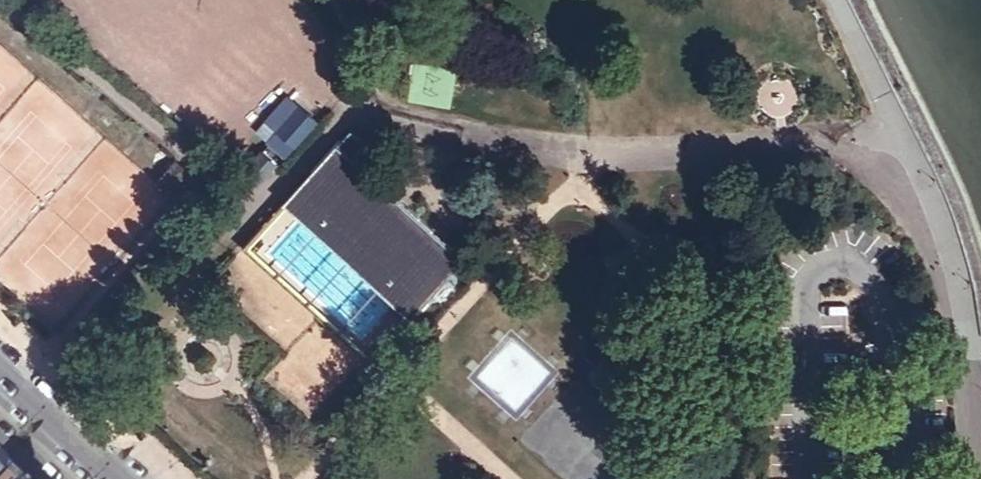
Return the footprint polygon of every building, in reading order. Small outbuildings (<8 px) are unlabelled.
[(302,110),(280,134),(296,149),(318,125),(302,110)] [(341,143),(247,250),(371,367),(469,261),(341,143)]
